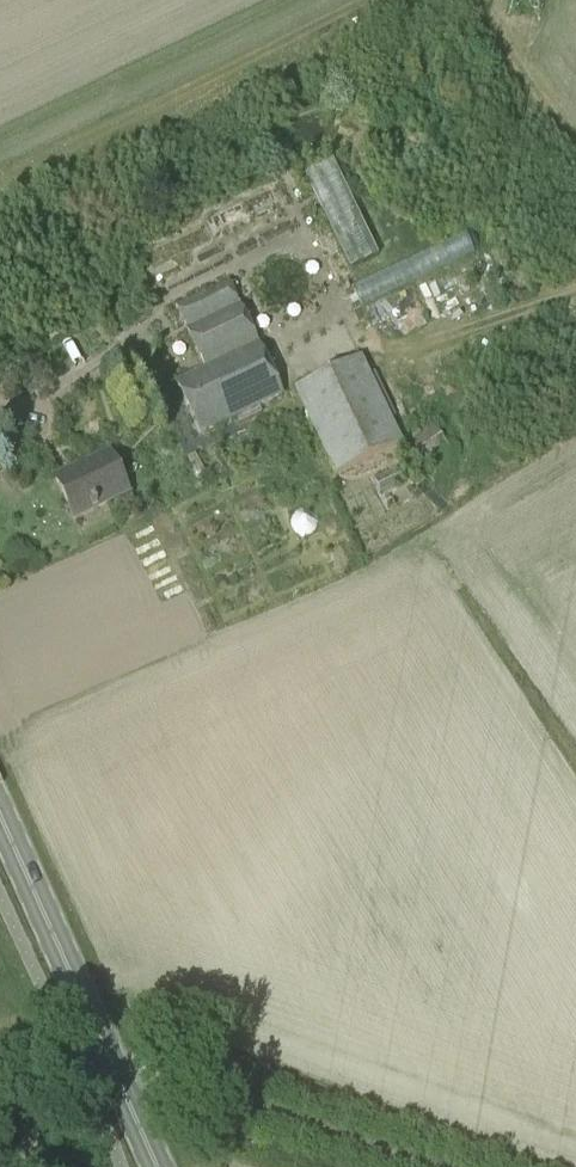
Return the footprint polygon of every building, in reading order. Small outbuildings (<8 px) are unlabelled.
[(338,267),(368,255),(327,158),(298,170),(338,267)] [(345,280),(352,298),(469,252),(462,234),(345,280)] [(200,436),(284,396),(229,282),(175,308),(203,368),(175,382),(200,436)] [(336,476),(403,444),(361,357),(294,389),(336,476)] [(417,469),(449,448),(434,426),(402,448),(417,469)] [(74,517),(127,492),(108,452),(55,478),(74,517)]
